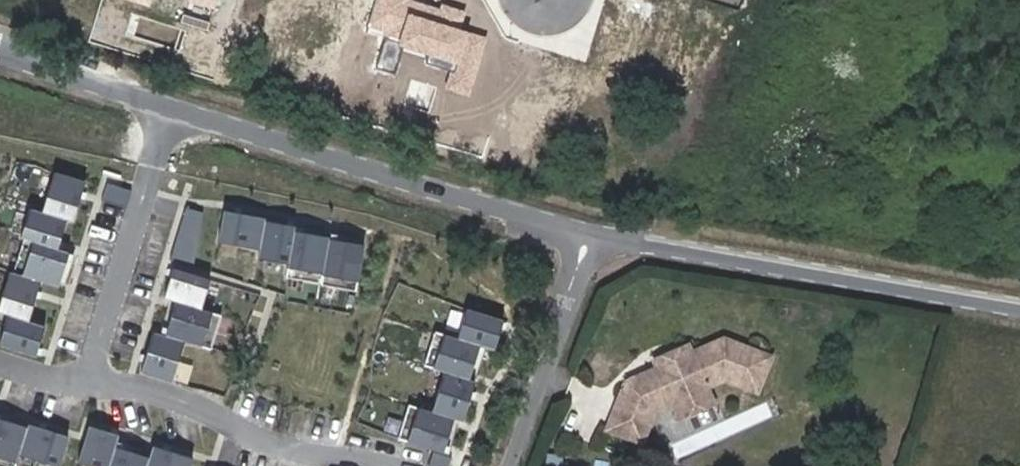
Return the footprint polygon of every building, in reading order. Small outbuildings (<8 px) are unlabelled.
[(404,45),(429,53),(425,64),(453,72),(448,90),(469,96),(480,59),(472,57),(477,37),(459,32),(464,13),(421,0),(375,0),(368,26),(387,31),(384,39),(404,45)] [(404,45),(384,39),(376,69),(395,75),(404,45)] [(82,179),(51,170),(38,211),(69,220),(82,179)] [(129,188),(104,180),(98,198),(123,206),(129,188)] [(200,210),(182,204),(165,257),(191,264),(200,210)] [(261,219),(262,215),(220,208),(214,241),(256,249),(261,219)] [(26,212),(19,236),(59,247),(65,223),(26,212)] [(290,225),(261,219),(256,249),(255,256),(284,261),(289,229),(290,225)] [(361,242),(289,229),(284,261),(281,276),(353,289),(361,242)] [(70,257),(30,245),(22,274),(62,286),(70,257)] [(169,267),(160,295),(196,307),(205,279),(169,267)] [(38,283),(9,275),(0,307),(29,315),(38,283)] [(211,313),(172,305),(166,334),(205,342),(211,313)] [(500,317),(463,306),(454,337),(458,338),(481,345),(491,348),(500,317)] [(42,324),(4,312),(0,326),(0,343),(32,354),(42,324)] [(137,370),(168,380),(181,340),(149,330),(137,370)] [(471,379),(481,345),(458,338),(442,333),(432,367),(443,370),(448,372),(471,379)] [(703,356),(699,348),(656,368),(660,376),(636,386),(625,382),(612,415),(650,427),(668,418),(663,407),(681,400),(685,408),(719,394),(715,386),(734,378),(767,389),(779,352),(731,336),(728,345),(703,356)] [(696,340),(652,360),(656,368),(699,348),(696,340)] [(471,379),(448,372),(443,370),(431,412),(436,413),(452,418),(459,420),(471,379)] [(719,394),(685,408),(688,416),(722,402),(719,394)] [(442,452),(452,418),(436,413),(431,412),(418,408),(408,443),(429,449),(442,452)] [(644,442),(650,427),(612,415),(607,430),(644,442)] [(17,462),(20,454),(25,437),(28,427),(0,419),(0,457),(17,462)] [(25,437),(20,454),(58,465),(68,435),(29,423),(28,427),(25,437)] [(86,423),(74,460),(94,465),(105,465),(111,446),(115,432),(86,423)] [(147,457),(144,465),(190,465),(192,458),(150,445),(147,457)] [(111,446),(105,465),(144,465),(147,457),(111,446)] [(423,465),(426,465),(445,465),(448,455),(429,449),(423,465)]
